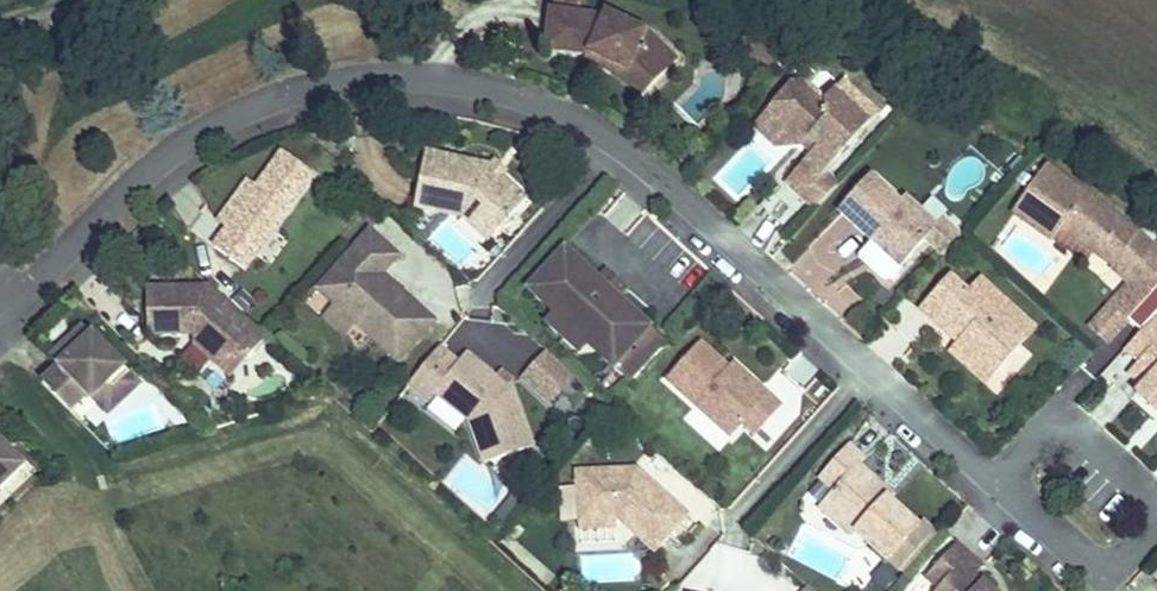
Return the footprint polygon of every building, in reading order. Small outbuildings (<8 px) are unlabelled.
[(648,90),(668,70),(666,67),(641,43),(646,32),(606,13),(604,19),(595,15),(578,13),(579,0),(552,0),(551,9),(549,9),(544,51),(587,56),(588,56),(589,54),(596,57),(598,53),(608,58),(607,62),(628,71),(648,90)] [(641,43),(666,67),(674,59),(646,32),(641,43)] [(623,79),(641,97),(648,90),(628,71),(607,62),(608,58),(598,53),(596,57),(589,54),(588,56),(587,56),(584,61),(623,79)] [(835,90),(853,107),(862,98),(843,81),(835,90)] [(812,153),(808,157),(825,173),(841,155),(837,151),(845,142),(850,146),(879,114),(862,98),(853,107),(835,90),(825,101),(808,85),(792,86),(774,105),(775,120),(803,145),(810,138),(819,145),(812,153)] [(776,147),(803,145),(775,120),(774,105),(755,126),(776,147)] [(402,130),(402,136),(408,140),(414,137),(414,131),(408,127),(402,130)] [(803,145),(812,153),(819,145),(810,138),(803,145)] [(837,151),(841,155),(850,146),(845,142),(837,151)] [(214,247),(246,270),(315,175),(284,152),(257,189),(229,228),(214,247)] [(469,210),(495,234),(526,200),(503,178),(491,167),(490,166),(426,153),(415,208),(462,217),(469,210)] [(788,179),(818,207),(838,185),(825,173),(808,157),(788,179)] [(491,167),(503,178),(507,173),(496,162),(491,167)] [(1128,321),(1156,289),(1156,267),(1151,262),(1156,255),(1156,249),(1139,233),(1047,166),(1013,213),(1052,241),(1061,229),(1094,253),(1101,244),(1119,257),(1112,266),(1111,268),(1129,284),(1110,305),(1128,321)] [(858,257),(884,280),(890,279),(926,240),(938,227),(936,226),(905,197),(900,203),(871,176),(839,211),(872,241),(858,257)] [(220,221),(229,228),(257,189),(247,182),(220,221)] [(462,217),(488,241),(495,234),(469,210),(462,217)] [(926,240),(942,255),(960,235),(942,219),(936,226),(938,227),(926,240)] [(354,249),(384,276),(399,258),(370,231),(354,249)] [(1094,253),(1112,266),(1119,257),(1101,244),(1094,253)] [(355,324),(398,363),(435,322),(390,281),(386,286),(380,280),(384,276),(354,249),(317,290),(335,306),(355,324)] [(563,249),(527,289),(556,316),(587,344),(631,383),(666,344),(619,300),(623,296),(601,276),(597,280),(563,249)] [(601,276),(623,296),(627,291),(605,271),(601,276)] [(380,280),(386,286),(390,281),(384,276),(380,280)] [(959,344),(993,375),(1036,328),(982,279),(969,293),(952,277),(921,310),(940,327),(946,321),(965,338),(959,344)] [(193,347),(211,363),(223,349),(238,350),(249,359),(268,338),(210,286),(147,288),(149,339),(182,338),(182,332),(193,331),(193,337),(193,347)] [(1090,327),(1108,343),(1128,321),(1110,305),(1090,327)] [(323,320),(343,337),(355,324),(335,306),(323,320)] [(548,325),(579,353),(587,344),(556,316),(548,325)] [(1139,362),(1156,342),(1156,321),(1155,319),(1127,351),(1139,362)] [(940,327),(959,344),(965,338),(946,321),(940,327)] [(43,384),(71,412),(88,395),(92,399),(108,384),(119,395),(136,378),(85,327),(53,360),(60,367),(43,384)] [(1139,362),(1128,375),(1142,388),(1136,394),(1156,413),(1156,342),(1139,362)] [(667,380),(731,438),(743,424),(756,436),(782,407),(756,384),(752,390),(729,369),(700,343),(667,380)] [(985,384),(993,375),(959,344),(951,353),(985,384)] [(439,348),(409,386),(430,402),(436,394),(439,397),(467,419),(469,421),(485,464),(532,447),(511,391),(507,387),(496,379),(466,355),(459,364),(439,348)] [(547,404),(573,377),(545,348),(518,375),(547,404)] [(231,380),(249,359),(238,350),(223,349),(211,363),(231,380)] [(729,369),(752,390),(756,384),(734,364),(729,369)] [(496,379),(507,387),(512,381),(502,372),(496,379)] [(92,399),(108,416),(140,383),(136,378),(119,395),(108,384),(92,399)] [(428,411),(456,433),(467,419),(439,397),(428,411)] [(0,442),(0,492),(25,467),(0,442)] [(855,531),(900,571),(935,532),(923,521),(919,526),(889,499),(887,497),(884,501),(876,494),(883,486),(859,464),(865,458),(850,445),(820,478),(834,491),(823,503),(855,531)] [(580,505),(581,522),(613,520),(620,520),(655,551),(687,515),(638,470),(631,477),(625,471),(578,473),(580,505)] [(510,499),(521,508),(532,495),(520,486),(509,498),(510,499)] [(876,494),(884,501),(887,497),(889,499),(893,494),(883,486),(876,494)] [(496,517),(506,525),(521,508),(510,499),(496,517)] [(817,510),(849,538),(855,531),(823,503),(817,510)] [(567,522),(581,522),(580,505),(566,506),(567,522)] [(581,530),(614,528),(613,520),(581,522),(581,530)] [(900,571),(905,576),(940,537),(935,532),(900,571)] [(958,543),(925,579),(938,590),(996,590),(977,574),(984,567),(958,543)]
